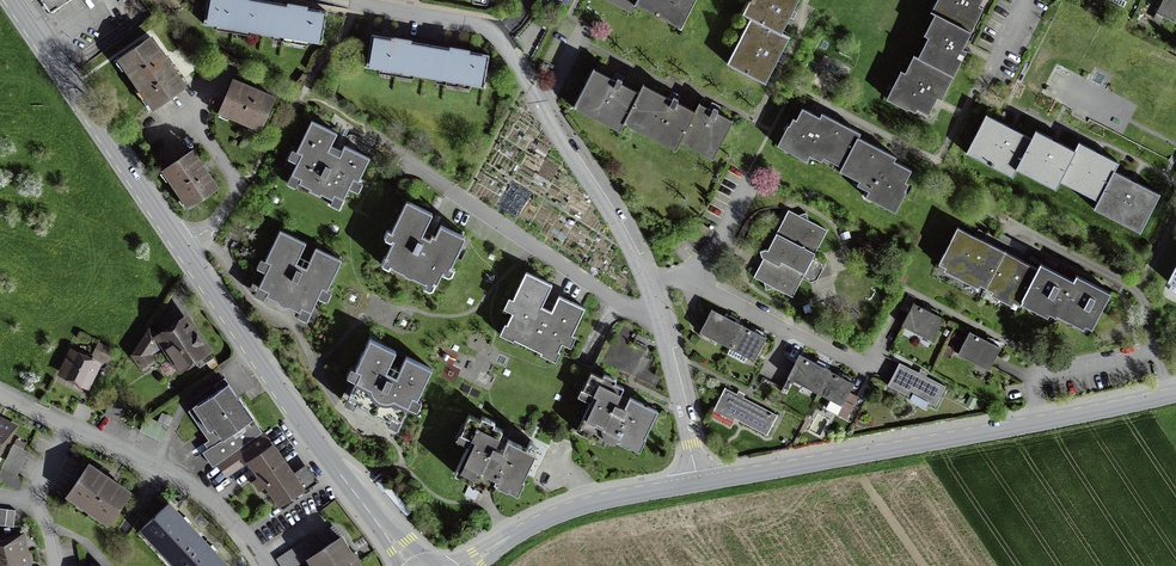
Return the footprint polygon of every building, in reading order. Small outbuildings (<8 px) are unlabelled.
[(55,15),(78,0),(45,0),(47,3),(55,15)] [(320,44),(326,13),(296,7),(256,0),(209,0),(205,24),(320,44)] [(637,3),(682,26),(696,0),(614,0),(633,10),(637,3)] [(747,16),(755,20),(733,63),(766,80),(780,54),(789,37),(781,33),(793,10),(798,0),(755,0),(747,16)] [(940,8),(931,26),(934,28),(914,68),(909,66),(906,72),(902,71),(888,98),(916,112),(919,107),(930,112),(934,103),(938,96),(942,98),(966,50),(962,48),(964,46),(982,9),(977,6),(980,1),(981,0),(939,0),(936,7),(940,8)] [(1156,13),(1175,24),(1175,0),(1163,0),(1156,13)] [(368,65),(485,85),(490,55),(461,50),(403,39),(374,34),(368,65)] [(152,40),(117,66),(152,112),(186,87),(152,40)] [(679,147),(683,140),(716,157),(734,123),(714,113),(700,106),(696,114),(673,103),(643,88),(640,94),(618,82),(595,71),(578,106),(622,128),(626,120),(679,147)] [(232,79),(217,115),(262,133),(277,98),(232,79)] [(861,135),(825,116),(823,119),(805,110),(800,119),(792,115),(775,149),(809,166),(812,160),(822,166),(825,160),(843,169),(859,139),(861,135)] [(1014,174),(1017,167),(1059,188),(1062,182),(1100,201),(1098,207),(1142,229),(1158,196),(1131,183),(1114,174),(1118,165),(1096,154),(1079,146),(1076,153),(1055,143),(1036,133),(1032,141),(1010,130),(986,118),(969,151),(1014,174)] [(330,209),(340,214),(350,193),(359,197),(364,187),(360,185),(373,161),(347,148),(344,153),(331,147),(336,136),(313,125),(299,153),(294,150),(290,160),(298,164),(286,187),(296,192),(299,187),(332,204),(330,209)] [(868,199),(896,214),(910,188),(904,185),(910,173),(893,164),(896,158),(859,139),(843,169),(841,174),(859,183),(857,187),(870,194),(868,199)] [(193,151),(161,173),(189,211),(220,189),(193,151)] [(422,288),(435,295),(444,276),(452,280),(457,270),(451,268),(466,239),(442,227),(437,238),(434,237),(432,241),(422,237),(432,216),(407,204),(393,232),(389,230),(384,241),(392,245),(380,268),(391,273),(393,268),(424,283),(422,288)] [(757,282),(792,299),(825,231),(790,214),(757,282)] [(1079,277),(1076,283),(1059,274),(1045,267),(1043,272),(1027,263),(985,242),(961,229),(942,265),(1020,305),(1023,299),(1057,316),(1059,311),(1092,328),(1110,293),(1088,282),(1079,277)] [(297,318),(307,323),(318,301),(327,305),(332,295),(329,293),(342,264),(316,251),(307,271),(297,266),(306,247),(280,235),(267,263),(262,261),(258,271),(266,275),(255,298),(264,302),(266,297),(299,313),(297,318)] [(543,359),(555,365),(564,346),(573,350),(577,341),(572,338),(586,309),(563,298),(557,309),(554,307),(552,312),(543,307),(553,287),(528,274),(514,303),(509,301),(504,311),(512,315),(501,338),(512,344),(514,339),(545,354),(543,359)] [(903,323),(936,340),(946,320),(914,304),(917,299),(908,294),(900,309),(908,313),(903,323)] [(732,344),(742,325),(712,310),(703,329),(732,344)] [(164,348),(180,374),(213,352),(190,317),(161,335),(157,338),(164,348)] [(742,325),(732,344),(727,353),(744,361),(749,352),(756,355),(765,337),(742,325)] [(131,357),(141,372),(156,363),(152,355),(164,348),(157,338),(161,335),(150,329),(131,357)] [(961,358),(990,372),(1001,350),(972,335),(961,358)] [(389,426),(398,431),(409,409),(418,413),(422,403),(419,402),(433,373),(407,360),(398,380),(387,374),(396,355),(372,344),(358,372),(354,370),(349,379),(358,383),(346,406),(355,410),(357,405),(391,421),(389,426)] [(93,358),(109,365),(114,352),(99,345),(93,358)] [(57,377),(89,392),(102,366),(70,350),(57,377)] [(820,390),(829,371),(801,357),(792,376),(820,390)] [(935,411),(946,389),(901,366),(889,388),(935,411)] [(829,371),(820,390),(818,394),(830,400),(826,407),(847,417),(853,404),(844,400),(853,382),(829,371)] [(615,440),(641,453),(661,413),(631,399),(626,408),(619,404),(626,391),(618,387),(620,383),(605,375),(603,380),(593,375),(580,400),(593,406),(580,433),(604,445),(606,440),(613,443),(615,440)] [(208,442),(203,445),(207,450),(200,454),(209,468),(260,433),(251,419),(226,383),(195,405),(186,411),(208,442)] [(716,412),(767,439),(778,419),(726,392),(716,412)] [(126,404),(112,398),(106,414),(120,419),(126,404)] [(495,483),(519,495),(538,455),(509,441),(504,451),(499,448),(506,434),(495,429),(496,426),(484,420),(482,425),(470,419),(458,443),(469,448),(455,477),(482,489),(485,484),(493,487),(495,483)] [(14,427),(0,420),(0,457),(14,427)] [(304,490),(272,444),(263,431),(260,433),(215,465),(224,478),(244,463),(255,478),(250,482),(257,492),(262,488),(277,509),(304,490)] [(14,444),(0,471),(0,480),(19,490),(22,484),(24,478),(16,474),(18,470),(22,463),(26,456),(28,451),(14,444)] [(68,494),(108,522),(130,491),(89,464),(68,494)] [(177,565),(229,565),(216,553),(188,523),(169,503),(142,529),(177,565)] [(13,526),(15,510),(11,510),(3,509),(0,508),(0,525),(13,526)] [(27,561),(24,546),(22,535),(0,540),(0,565),(28,565),(27,561)] [(311,565),(362,565),(342,537),(307,560),(311,565)]
